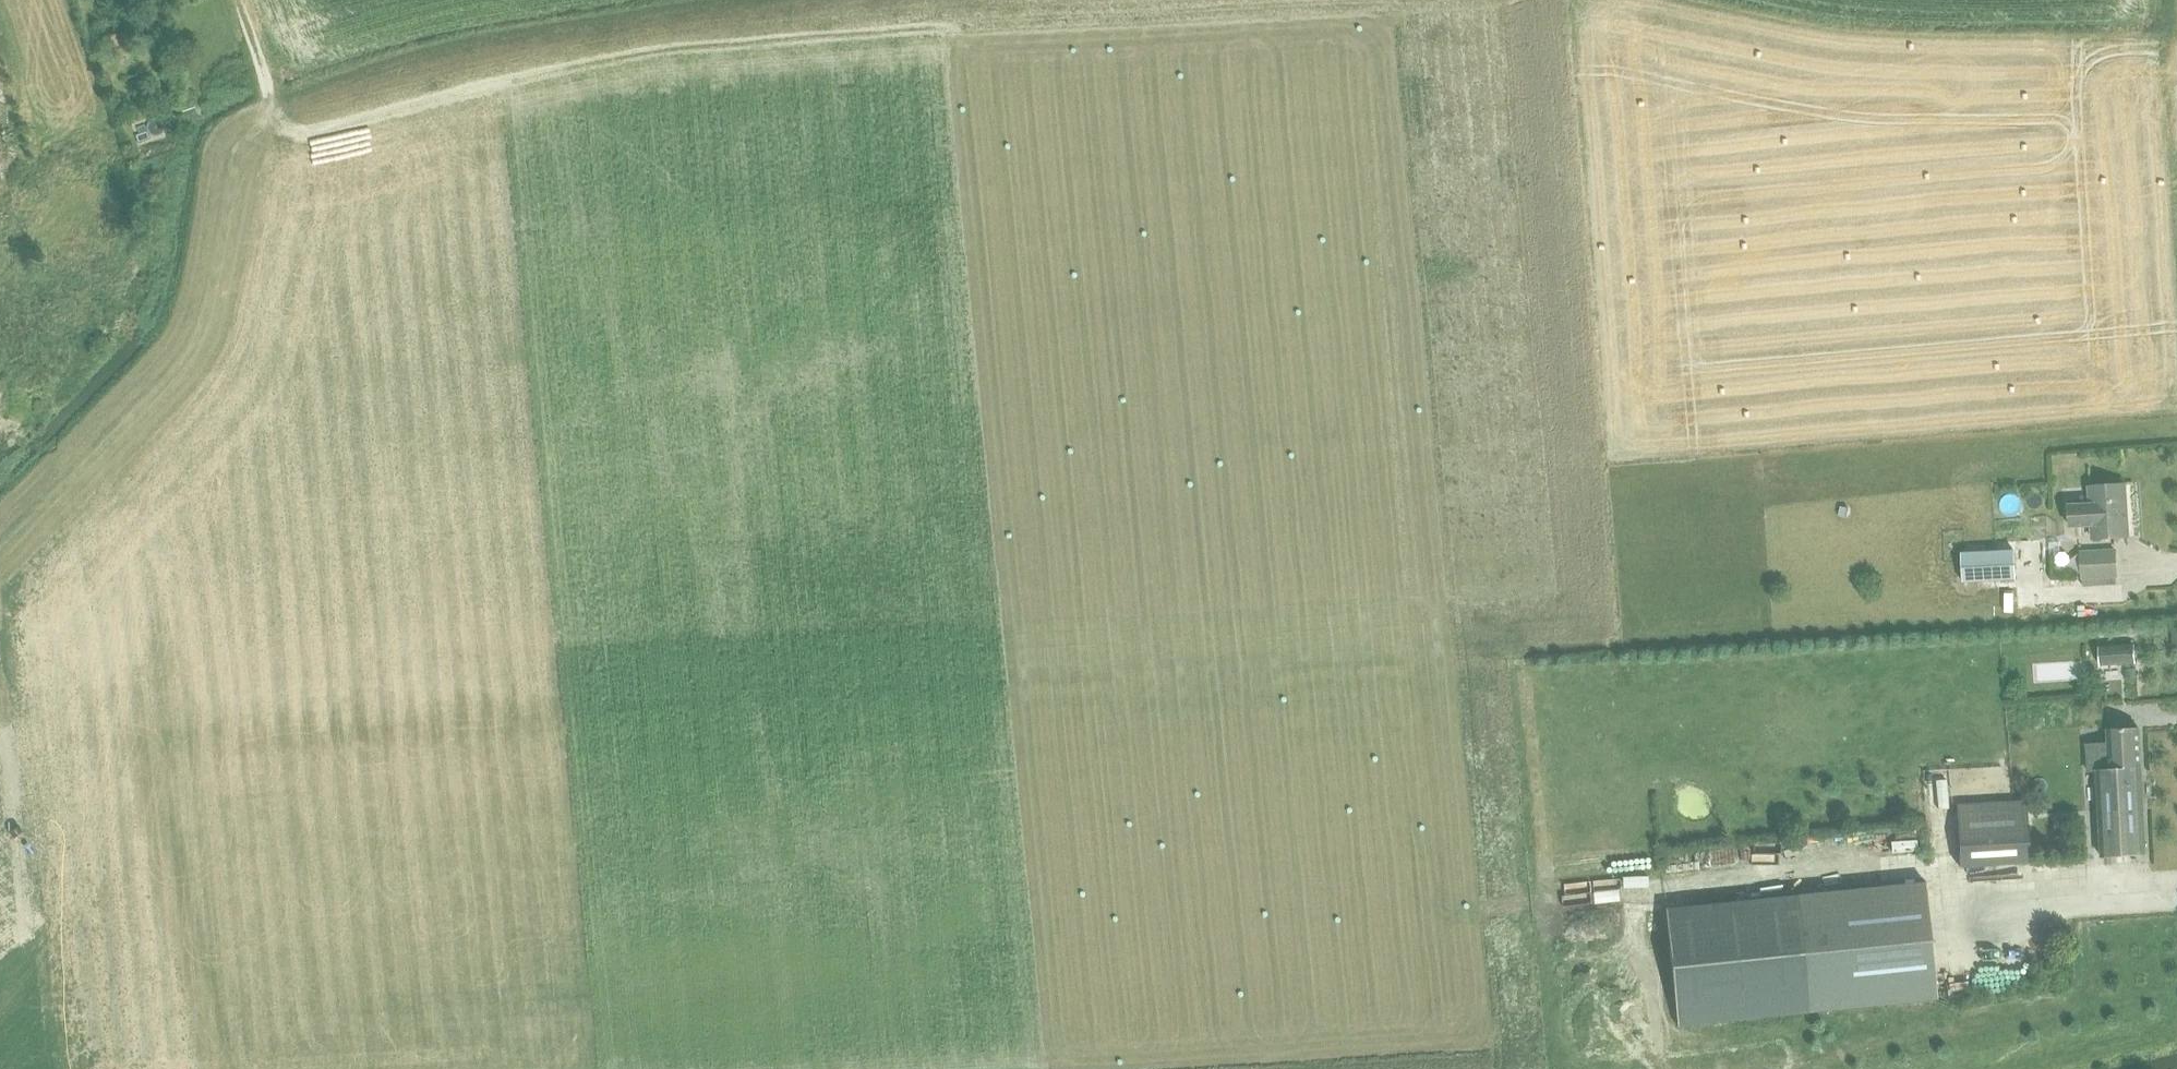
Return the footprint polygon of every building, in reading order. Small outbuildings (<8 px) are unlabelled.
[(126,30),(104,39),(108,49),(131,40),(126,30)] [(194,100),(179,106),(184,118),(199,113),(194,100)] [(2090,488),(2092,506),(2071,507),(2072,530),(2093,529),(2094,540),(2128,538),(2124,486),(2090,488)] [(2014,549),(1961,552),(1962,577),(1962,581),(2015,578),(2014,549)] [(2116,551),(2083,553),(2084,580),(2118,578),(2116,551)] [(2133,644),(2098,646),(2099,665),(2135,663),(2133,644)] [(2144,858),(2137,731),(2108,733),(2108,743),(2087,745),(2089,772),(2096,771),(2101,861),(2144,858)] [(2029,863),(2027,823),(2015,823),(2014,810),(1956,814),(1959,867),(2029,863)] [(1925,883),(1665,913),(1679,1030),(1939,999),(1925,883)]
